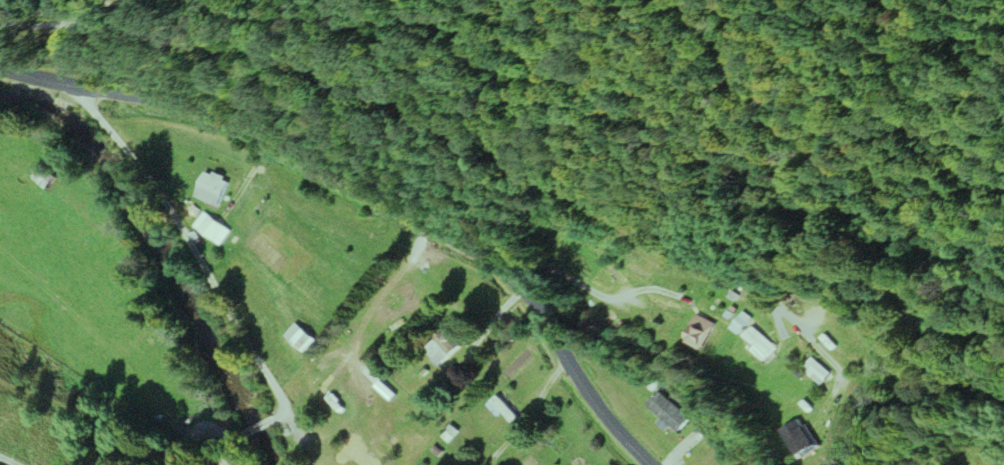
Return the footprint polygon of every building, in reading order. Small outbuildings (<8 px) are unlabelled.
[(56,178),(41,164),(30,175),(45,189),(56,178)] [(193,197),(216,208),(229,180),(206,170),(193,197)] [(220,246),(229,231),(202,213),(192,229),(220,246)] [(751,318),(743,312),(730,329),(738,335),(751,318)] [(702,351),(715,323),(696,315),(684,342),(702,351)] [(306,355),(316,343),(296,324),(285,336),(306,355)] [(455,342),(463,335),(454,324),(423,350),(438,367),(461,348),(455,342)] [(751,351),(763,362),(776,349),(752,326),(743,337),(754,348),(751,351)] [(820,384),(830,375),(818,362),(808,371),(820,384)] [(689,419),(660,391),(646,406),(667,426),(669,424),(677,432),(689,419)] [(512,427),(520,419),(497,396),(489,404),(512,427)] [(820,446),(800,417),(782,429),(802,459),(820,446)]
